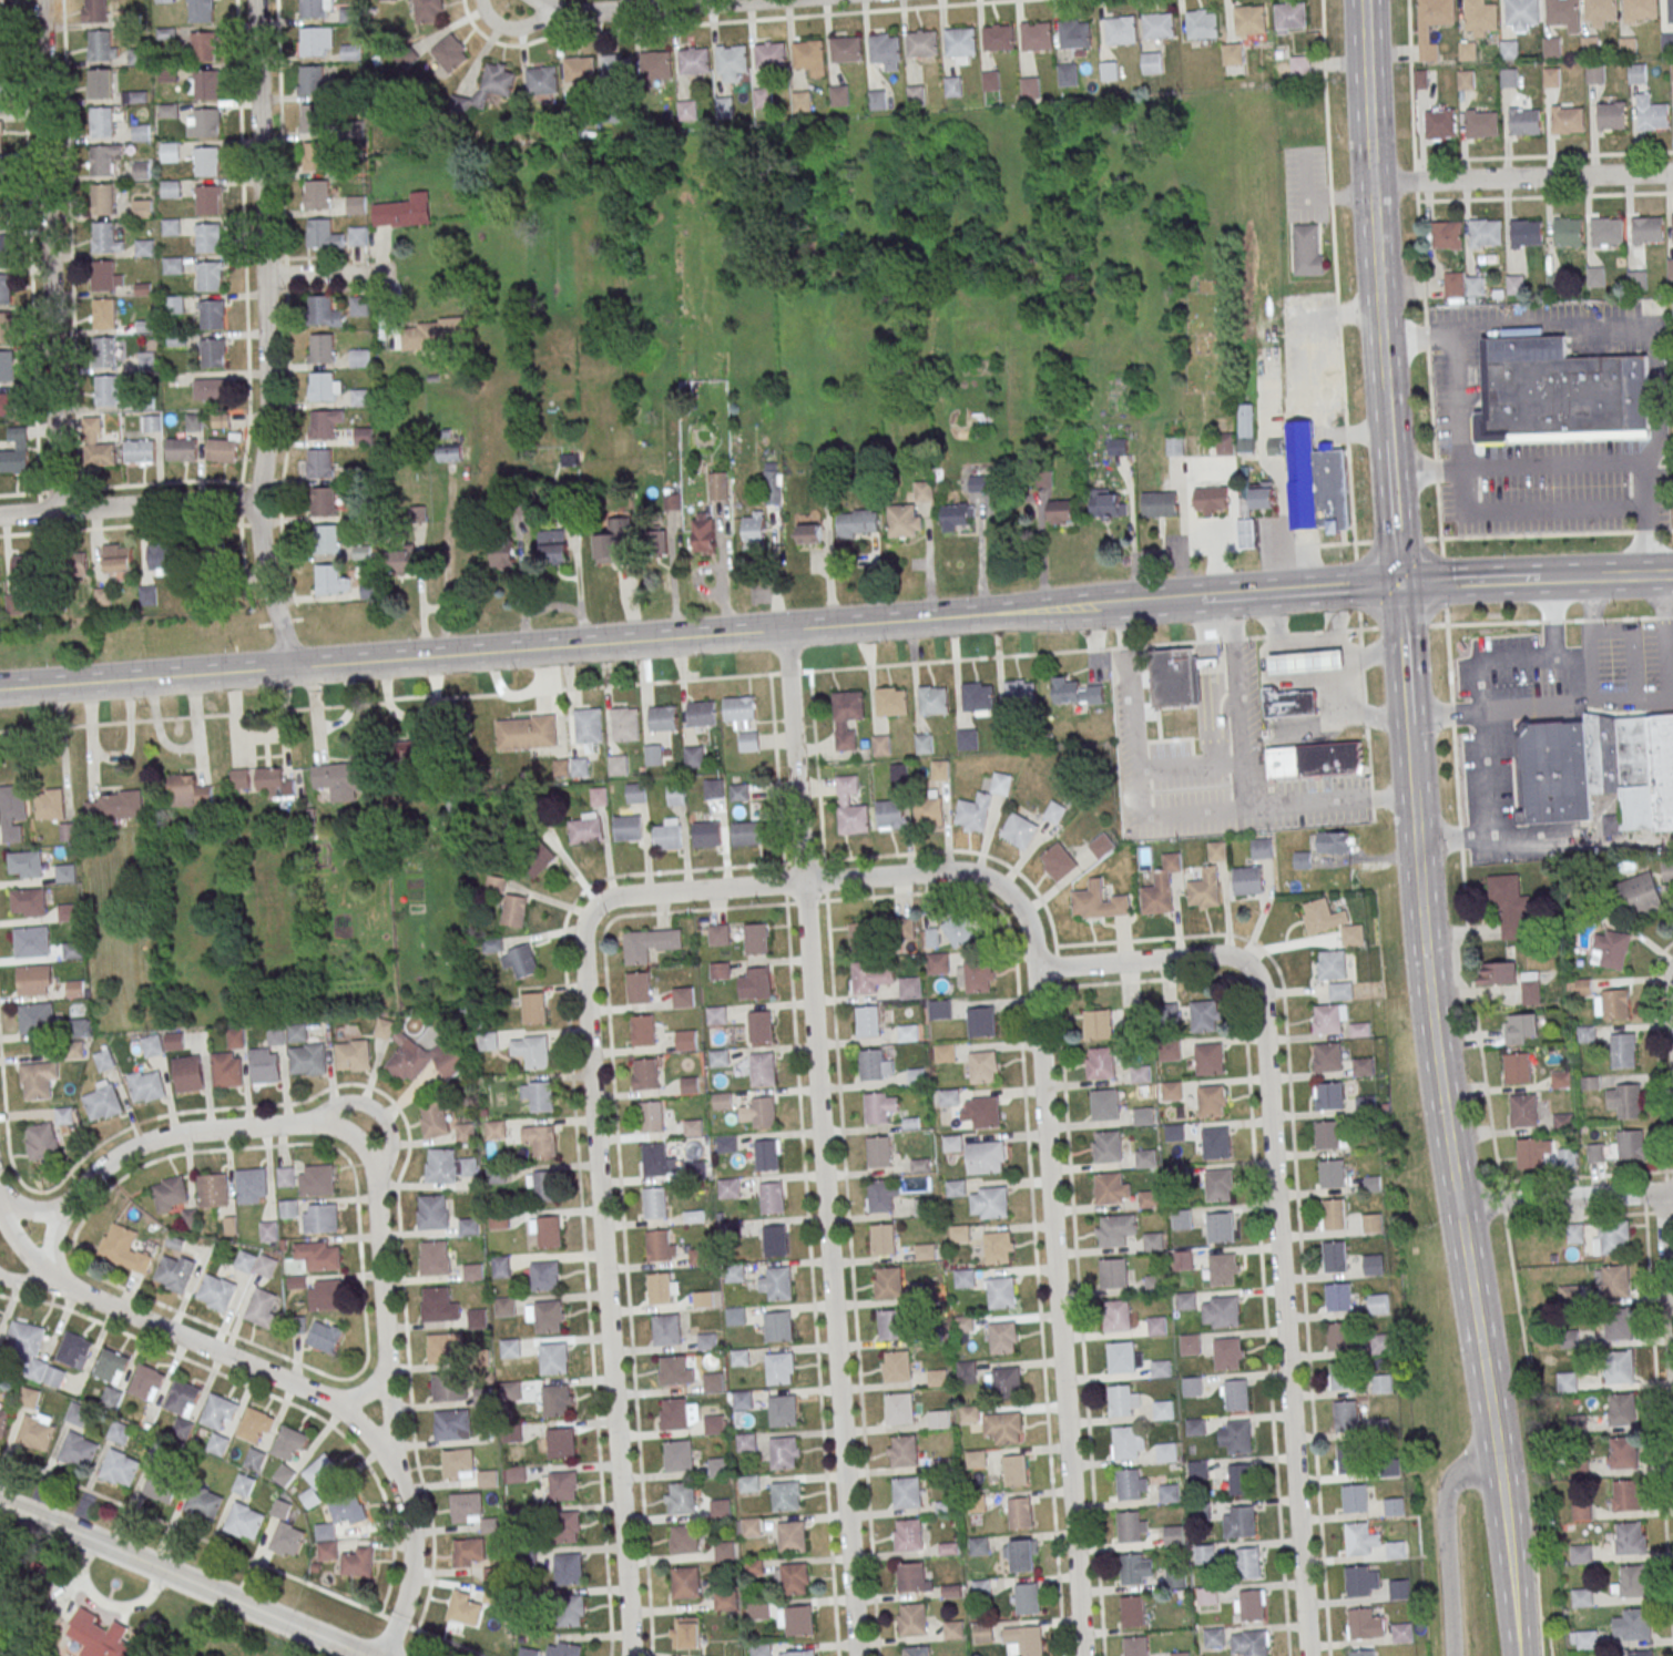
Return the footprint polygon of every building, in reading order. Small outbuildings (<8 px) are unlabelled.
[(86,23),(86,0),(106,0),(106,23),(86,23)] [(191,24),(190,0),(213,0),(214,11),(211,12),(212,23),(191,24)] [(302,19),(301,0),(323,0),(324,19),(302,19)] [(443,22),(443,0),(421,0),(421,22),(443,22)] [(1419,62),(1440,61),(1440,43),(1431,43),(1430,26),(1456,26),(1455,0),(1418,0),(1419,62)] [(1466,31),(1498,30),(1497,3),(1485,4),(1485,0),(1465,0),(1466,31)] [(1506,25),(1539,24),(1538,0),(1505,0),(1506,25)] [(1547,25),(1579,24),(1579,0),(1546,0),(1547,25)] [(1584,22),(1618,21),(1617,0),(1583,0),(1584,22)] [(1624,21),(1657,20),(1657,0),(1623,0),(1624,21)] [(1274,4),(1304,2),(1306,27),(1276,29),(1274,4)] [(1234,8),(1264,6),(1266,30),(1236,32),(1234,8)] [(1142,16),(1172,13),(1174,38),(1144,40),(1142,16)] [(1186,16),(1216,13),(1217,37),(1187,39),(1186,16)] [(1104,20),(1134,18),(1136,42),(1106,44),(1104,20)] [(1059,24),(1089,22),(1091,47),(1060,49),(1059,24)] [(1020,27),(1050,24),(1052,49),(1022,51),(1020,27)] [(982,28),(1012,25),(1014,49),(985,52),(982,28)] [(300,28),(323,28),(324,57),(302,58),(300,28)] [(943,31),(973,29),(976,53),(946,55),(943,31)] [(110,31),(111,61),(90,62),(89,31),(110,31)] [(906,33),(936,31),(938,55),(908,58),(906,33)] [(213,32),(214,62),(194,63),(193,32),(213,32)] [(471,56),(451,33),(430,51),(449,75),(471,56)] [(1661,34),(1672,34),(1672,53),(1662,53),(1661,34)] [(830,38),(860,35),(863,60),(833,62),(830,38)] [(868,39),(898,37),(900,61),(870,63),(868,39)] [(1543,38),(1560,37),(1561,58),(1544,59),(1543,38)] [(1582,37),(1599,37),(1600,55),(1582,55),(1582,37)] [(1620,38),(1636,38),(1638,57),(1620,57),(1620,38)] [(1501,41),(1518,40),(1519,59),(1502,60),(1501,41)] [(793,43),(823,41),(825,64),(795,67),(793,43)] [(1459,42),(1476,42),(1477,61),(1459,61),(1459,42)] [(755,45),(785,43),(786,68),(756,70),(755,45)] [(1222,45),(1237,44),(1240,63),(1223,64),(1222,45)] [(341,45),(341,60),(358,60),(358,45),(341,45)] [(716,48),(746,45),(748,70),(718,72),(716,48)] [(129,49),(129,65),(144,65),(144,49),(129,49)] [(677,51),(707,49),(710,73),(680,75),(677,51)] [(640,54),(670,52),(672,76),(642,79),(640,54)] [(1140,54),(1160,52),(1161,74),(1142,75),(1140,54)] [(601,57),(622,54),(622,59),(632,58),(634,83),(603,85),(601,57)] [(563,59),(593,57),(595,81),(565,83),(563,59)] [(468,116),(470,107),(484,109),(488,92),(511,97),(516,74),(507,72),(508,66),(486,61),(478,100),(452,95),(449,112),(468,116)] [(1100,62),(1115,61),(1116,81),(1101,82),(1100,62)] [(1057,65),(1075,64),(1077,85),(1058,86),(1057,65)] [(1628,64),(1644,64),(1645,83),(1629,84),(1628,64)] [(1587,65),(1603,65),(1604,84),(1587,84),(1587,65)] [(299,67),(323,67),(323,95),(300,96),(299,67)] [(177,82),(177,68),(158,68),(158,82),(177,82)] [(527,70),(557,68),(558,92),(528,94),(527,70)] [(1542,69),(1559,68),(1560,86),(1542,88),(1542,69)] [(111,69),(112,99),(91,100),(90,69),(111,69)] [(1499,70),(1517,69),(1517,88),(1500,89),(1499,70)] [(218,70),(218,88),(216,88),(216,100),(196,101),(195,70),(218,70)] [(1457,71),(1475,70),(1475,89),(1458,90),(1457,71)] [(982,73),(998,72),(1000,91),(983,92),(982,73)] [(943,79),(960,78),(961,96),(946,98),(943,79)] [(1020,79),(1038,78),(1040,99),(1021,100),(1020,79)] [(829,88),(848,85),(849,106),(832,108),(829,88)] [(907,88),(922,86),(924,105),(908,106),(907,88)] [(753,90),(772,89),(773,109),(755,111),(753,90)] [(868,92),(885,91),(886,110),(870,111),(868,92)] [(122,92),(122,103),(146,103),(146,92),(122,92)] [(792,93),(809,92),(812,112),(793,114),(792,93)] [(715,99),(733,98),(735,119),(716,120),(715,99)] [(677,102),(695,101),(697,122),(680,123),(677,102)] [(1626,131),(1626,101),(1597,101),(1597,131),(1626,131)] [(1636,102),(1638,129),(1670,127),(1669,104),(1648,105),(1648,102),(1636,102)] [(601,104),(618,103),(620,124),(603,125),(601,104)] [(177,104),(159,104),(159,118),(177,118),(177,104)] [(302,104),(324,104),(325,133),(303,134),(302,104)] [(1551,106),(1552,133),(1584,132),(1583,109),(1561,110),(1561,105),(1551,106)] [(111,108),(112,137),(92,139),(91,109),(111,108)] [(220,108),(221,126),(217,126),(218,139),(197,139),(196,109),(220,108)] [(1509,108),(1510,134),(1541,133),(1541,110),(1519,111),(1519,108),(1509,108)] [(1425,110),(1425,139),(1456,139),(1456,110),(1425,110)] [(1466,110),(1467,137),(1498,135),(1498,112),(1476,113),(1476,110),(1466,110)] [(132,142),(149,142),(149,125),(132,125),(132,142)] [(179,163),(179,142),(161,142),(161,163),(179,163)] [(305,143),(327,142),(328,172),(306,173),(305,143)] [(111,146),(112,176),(91,177),(90,146),(111,146)] [(218,146),(220,165),(216,165),(217,177),(196,177),(195,147),(218,146)] [(149,162),(133,162),(133,180),(149,180),(149,162)] [(180,198),(180,181),(161,181),(161,198),(180,198)] [(305,182),(328,181),(328,211),(306,211),(305,182)] [(112,184),(113,214),(92,215),(91,185),(112,184)] [(222,185),(223,194),(220,194),(220,216),(198,216),(197,186),(222,185)] [(430,225),(428,192),(409,193),(409,203),(372,205),(373,228),(430,225)] [(347,214),(365,214),(365,197),(347,197),(347,214)] [(152,217),(152,200),(134,200),(134,217),(152,217)] [(1632,243),(1664,243),(1664,217),(1632,217),(1632,243)] [(1554,218),(1554,247),(1582,247),(1582,218),(1554,218)] [(1591,218),(1591,247),(1623,247),(1623,218),(1591,218)] [(180,219),(161,219),(161,236),(180,236),(180,219)] [(308,219),(330,219),(331,248),(309,249),(308,219)] [(1469,220),(1469,247),(1502,247),(1502,220),(1469,220)] [(1542,247),(1542,220),(1510,220),(1510,247),(1542,247)] [(1427,249),(1462,249),(1462,222),(1427,222),(1427,249)] [(113,223),(114,253),(93,254),(92,223),(113,223)] [(220,223),(221,242),(218,242),(218,254),(197,255),(196,224),(220,223)] [(1293,225),(1294,275),(1324,275),(1323,255),(1318,255),(1317,225),(1293,225)] [(349,247),(366,247),(366,227),(349,227),(349,247)] [(9,266),(9,236),(0,236),(0,266),(9,266)] [(153,240),(135,240),(135,257),(153,257),(153,240)] [(163,258),(163,274),(183,274),(183,258),(163,258)] [(113,262),(114,292),(94,293),(93,262),(113,262)] [(221,262),(222,279),(220,279),(221,292),(198,293),(197,262),(221,262)] [(1604,268),(1587,268),(1587,286),(1604,286),(1604,268)] [(1445,298),(1464,298),(1464,273),(1445,273),(1445,298)] [(9,305),(0,305),(0,275),(8,275),(9,305)] [(1520,294),(1520,277),(1506,277),(1507,294),(1520,294)] [(1467,295),(1482,295),(1482,278),(1467,278),(1467,295)] [(184,314),(184,296),(164,297),(165,314),(184,314)] [(308,297),(330,296),(331,326),(309,326),(308,297)] [(367,316),(367,297),(350,297),(350,316),(367,316)] [(114,299),(115,329),(94,330),(93,300),(114,299)] [(224,300),(224,319),(223,319),(223,331),(202,331),(201,301),(224,300)] [(11,344),(0,344),(0,314),(10,314),(11,344)] [(402,348),(464,346),(463,319),(401,322),(402,348)] [(310,335),(333,335),(334,364),(312,365),(310,335)] [(1629,438),(1478,442),(1477,412),(1487,412),(1485,338),(1568,336),(1569,359),(1626,357),(1629,438)] [(115,337),(116,367),(95,368),(94,337),(115,337)] [(225,338),(225,357),(224,357),(224,369),(203,370),(202,339),(225,338)] [(12,381),(0,381),(0,351),(11,350),(12,381)] [(350,367),(368,367),(368,350),(350,350),(350,367)] [(155,352),(138,352),(138,371),(155,371),(155,352)] [(1626,357),(1649,356),(1651,437),(1629,438),(1626,357)] [(310,374),(333,374),(334,402),(310,403),(310,374)] [(95,406),(124,406),(124,376),(95,376),(95,406)] [(225,379),(194,379),(194,399),(225,399),(225,379)] [(351,406),(369,406),(369,391),(351,391),(351,406)] [(14,417),(14,394),(0,394),(0,417),(14,417)] [(1239,453),(1253,453),(1253,404),(1239,404),(1239,453)] [(312,411),(334,410),(334,440),(312,441),(312,411)] [(187,431),(202,431),(202,414),(187,414),(187,431)] [(162,432),(161,416),(142,416),(143,432),(162,432)] [(116,466),(116,443),(103,443),(102,417),(83,417),(83,466),(116,466)] [(8,428),(8,449),(0,449),(0,473),(28,473),(27,427),(8,428)] [(207,439),(207,462),(240,462),(240,434),(229,434),(229,439),(207,439)] [(1216,456),(1234,456),(1234,434),(1216,434),(1216,456)] [(1183,456),(1183,437),(1166,437),(1166,456),(1183,456)] [(167,438),(167,461),(197,461),(197,438),(167,438)] [(1282,438),(1267,439),(1267,456),(1282,456),(1282,438)] [(1128,439),(1108,439),(1108,456),(1128,456),(1128,439)] [(155,441),(125,441),(125,463),(155,463),(155,441)] [(1306,454),(1318,453),(1318,446),(1332,444),(1332,452),(1343,451),(1347,528),(1336,529),(1336,532),(1327,533),(1326,527),(1310,528),(1306,454)] [(462,462),(462,447),(438,447),(438,462),(462,462)] [(308,450),(330,449),(331,479),(309,480),(308,450)] [(782,463),(766,463),(766,506),(782,506),(782,463)] [(728,500),(728,473),(709,473),(709,500),(728,500)] [(990,492),(990,476),(969,476),(969,492),(990,492)] [(933,501),(933,482),(915,482),(915,501),(933,501)] [(1238,498),(1239,548),(1254,548),(1254,509),(1274,509),(1273,483),(1251,483),(1251,498),(1238,498)] [(311,517),(336,517),(336,488),(311,488),(311,517)] [(1227,488),(1195,488),(1195,512),(1227,512),(1227,488)] [(681,510),(681,491),(664,491),(664,510),(681,510)] [(1142,494),(1176,492),(1177,518),(1143,519),(1142,494)] [(1127,518),(1127,494),(1091,494),(1091,518),(1127,518)] [(1074,524),(1074,500),(1048,500),(1048,524),(1074,524)] [(943,504),(942,531),(973,532),(973,505),(943,504)] [(887,507),(888,539),(917,538),(916,531),(921,531),(921,518),(915,518),(915,505),(887,507)] [(744,512),(744,550),(767,550),(767,512),(744,512)] [(878,538),(878,512),(838,512),(838,538),(878,538)] [(693,513),(693,554),(714,554),(714,513),(693,513)] [(595,564),(632,563),(630,518),(606,519),(606,533),(594,533),(595,564)] [(822,524),(799,524),(799,544),(822,544),(822,524)] [(316,525),(316,554),(340,554),(340,525),(316,525)] [(567,565),(567,531),(542,531),(542,565),(567,565)] [(649,554),(666,554),(666,531),(649,531),(649,554)] [(514,569),(514,542),(491,542),(491,569),(514,569)] [(164,544),(164,545),(176,544),(177,568),(149,570),(146,545),(164,544)] [(133,574),(133,545),(104,545),(104,574),(133,574)] [(387,550),(387,574),(415,574),(415,550),(387,550)] [(73,552),(74,554),(85,553),(88,576),(59,579),(57,553),(73,552)] [(29,555),(29,558),(41,556),(42,580),(13,582),(12,558),(29,555)] [(316,565),(316,594),(351,594),(351,577),(339,578),(339,565),(316,565)] [(158,605),(158,586),(140,586),(140,605),(158,605)] [(94,587),(94,606),(110,606),(110,587),(94,587)] [(22,594),(6,594),(6,614),(22,614),(22,594)] [(1150,652),(1191,648),(1192,657),(1197,657),(1198,661),(1217,660),(1218,666),(1198,668),(1201,703),(1154,706),(1150,652)] [(1344,669),(1273,675),(1271,656),(1343,651),(1344,669)] [(1079,678),(1054,678),(1054,704),(1103,704),(1103,686),(1079,686),(1079,678)] [(1003,682),(1024,681),(1024,684),(1034,683),(1037,707),(1006,711),(1003,682)] [(961,685),(981,684),(981,687),(991,686),(993,711),(963,713),(961,685)] [(917,688),(931,687),(931,689),(947,688),(949,714),(919,717),(917,688)] [(1265,717),(1263,688),(1273,687),(1277,694),(1314,692),(1316,715),(1265,717)] [(875,689),(896,688),(896,692),(906,691),(908,715),(877,717),(875,689)] [(832,694),(849,693),(849,694),(861,693),(864,719),(846,720),(846,732),(854,732),(855,750),(836,752),(834,732),(836,732),(835,722),(834,722),(832,694)] [(723,699),(751,697),(753,720),(725,723),(723,699)] [(686,704),(714,703),(715,726),(688,727),(686,704)] [(611,709),(613,743),(637,740),(635,707),(611,709)] [(647,709),(675,707),(677,730),(650,733),(647,709)] [(574,711),(577,745),(602,743),(600,709),(574,711)] [(1619,718),(1672,714),(1672,831),(1604,836),(1603,816),(1624,814),(1623,791),(1592,794),(1588,720),(1587,713),(1619,718)] [(496,722),(513,720),(531,719),(531,717),(554,716),(557,748),(497,752),(496,722)] [(1592,794),(1594,820),(1528,825),(1522,737),(1518,734),(1529,720),(1532,724),(1588,720),(1592,794)] [(957,732),(976,730),(977,750),(959,752),(957,732)] [(739,735),(757,733),(758,753),(741,754),(739,735)] [(914,736),(931,735),(934,755),(915,756),(914,736)] [(871,738),(889,736),(891,756),(873,757),(871,738)] [(425,742),(394,743),(394,767),(425,766),(425,742)] [(1268,779),(1361,776),(1360,743),(1266,746),(1268,779)] [(661,745),(645,745),(645,765),(661,765),(661,745)] [(683,749),(701,748),(703,767),(684,769),(683,749)] [(312,767),(350,764),(349,757),(367,755),(369,789),(355,791),(356,801),(333,804),(330,788),(313,789),(312,767)] [(608,758),(625,756),(628,776),(609,777),(608,758)] [(570,759),(588,758),(589,778),(571,779),(570,759)] [(553,761),(568,760),(569,777),(554,778),(553,761)] [(931,763),(948,761),(948,781),(931,781),(931,763)] [(889,766),(906,765),(907,784),(891,785),(889,766)] [(269,791),(269,799),(296,798),(296,777),(284,778),(283,767),(257,768),(258,791),(269,791)] [(231,769),(233,789),(252,788),(250,768),(231,769)] [(993,774),(1012,777),(1008,797),(990,794),(993,774)] [(169,777),(171,808),(212,805),(211,787),(195,789),(194,777),(183,777),(183,776),(169,777)] [(835,778),(856,777),(857,795),(848,795),(849,807),(867,806),(868,832),(838,835),(837,808),(839,808),(839,796),(836,796),(835,778)] [(702,781),(720,780),(722,800),(703,801),(702,781)] [(2,843),(26,842),(25,821),(27,821),(25,784),(0,786),(0,798),(2,843)] [(625,786),(644,785),(645,804),(628,806),(625,786)] [(747,800),(747,785),(731,785),(731,800),(747,800)] [(665,787),(684,786),(685,806),(667,807),(665,787)] [(589,789),(606,788),(608,806),(591,807),(589,789)] [(65,820),(65,789),(36,789),(36,820),(65,820)] [(119,794),(141,791),(143,818),(118,820),(118,827),(102,828),(102,821),(85,822),(84,804),(98,803),(98,797),(119,795),(119,794)] [(978,793),(991,796),(983,834),(972,831),(971,835),(963,832),(965,827),(953,825),(959,801),(976,805),(978,793)] [(912,800),(941,798),(942,827),(929,827),(929,826),(914,827),(912,800)] [(875,803),(901,800),(904,829),(891,830),(891,827),(877,828),(875,803)] [(1052,801),(1067,809),(1057,827),(1042,818),(1052,801)] [(1012,812),(1038,828),(1024,851),(999,837),(1012,812)] [(526,819),(532,829),(542,823),(535,813),(526,819)] [(612,818),(640,817),(642,840),(614,841),(612,818)] [(567,822),(600,818),(603,841),(570,846),(567,822)] [(730,825),(761,822),(762,846),(732,847),(730,825)] [(60,841),(76,841),(76,824),(60,824),(60,841)] [(692,825),(718,824),(721,847),(693,848),(692,825)] [(652,827),(680,826),(681,849),(653,850),(652,827)] [(1349,832),(1318,832),(1318,853),(1349,853),(1349,832)] [(1088,847),(1104,834),(1115,848),(1099,861),(1088,847)] [(518,863),(534,879),(556,856),(539,840),(518,863)] [(1251,841),(1271,840),(1272,859),(1252,860),(1251,841)] [(1207,845),(1225,842),(1226,861),(1208,862),(1207,845)] [(1040,858),(1059,844),(1078,867),(1057,883),(1050,875),(1049,876),(1043,869),(1047,866),(1040,858)] [(8,855),(41,852),(43,879),(22,880),(21,875),(9,876),(8,855)] [(1140,889),(1142,917),(1173,914),(1170,873),(1181,872),(1180,853),(1162,856),(1163,872),(1153,872),(1154,887),(1140,889)] [(54,867),(74,866),(75,883),(55,885),(54,867)] [(1202,868),(1216,867),(1218,907),(1208,908),(1208,911),(1200,912),(1198,906),(1189,907),(1186,882),(1203,881),(1202,868)] [(1232,870),(1261,868),(1263,895),(1234,898),(1232,870)] [(1617,882),(1628,918),(1663,907),(1652,871),(1617,882)] [(1493,875),(1496,940),(1525,939),(1522,874),(1493,875)] [(506,878),(488,875),(486,891),(503,894),(506,878)] [(1071,892),(1073,917),(1083,916),(1083,920),(1130,916),(1128,896),(1110,898),(1111,902),(1103,903),(1101,879),(1088,880),(1088,891),(1071,892)] [(10,892),(43,889),(45,918),(24,919),(23,913),(12,914),(10,892)] [(522,928),(528,898),(507,894),(501,923),(522,928)] [(1303,906),(1326,899),(1332,916),(1346,911),(1350,923),(1308,937),(1302,917),(1306,916),(1303,906)] [(57,907),(76,904),(78,922),(59,923),(57,907)] [(941,923),(952,948),(979,937),(969,912),(941,923)] [(914,918),(892,918),(892,939),(914,939),(914,918)] [(876,952),(876,923),(849,923),(849,952),(876,952)] [(709,945),(729,945),(728,924),(709,925),(709,945)] [(744,924),(744,954),(767,954),(767,924),(744,924)] [(1342,928),(1361,927),(1363,945),(1343,947),(1342,928)] [(13,931),(48,928),(50,958),(16,960),(13,931)] [(1629,934),(1595,930),(1591,965),(1624,970),(1629,934)] [(623,936),(645,933),(647,964),(625,965),(623,936)] [(484,940),(484,951),(502,950),(501,939),(484,940)] [(62,944),(81,943),(82,961),(63,962),(62,944)] [(518,979),(539,970),(528,943),(508,951),(508,953),(500,957),(504,969),(512,967),(518,979)] [(1318,951),(1318,979),(1345,979),(1345,951),(1318,951)] [(926,955),(947,954),(949,974),(928,977),(926,955)] [(852,962),(852,994),(880,994),(880,983),(893,983),(893,962),(852,962)] [(963,964),(990,962),(992,982),(989,982),(990,992),(966,994),(963,964)] [(1481,963),(1481,984),(1517,984),(1517,963),(1481,963)] [(16,969),(51,965),(53,995),(18,999),(16,969)] [(739,968),(739,998),(769,998),(769,968),(739,968)] [(626,974),(649,973),(651,1004),(629,1005),(626,974)] [(1522,974),(1522,1004),(1541,1004),(1541,974),(1522,974)] [(898,980),(919,978),(920,999),(899,1000),(898,980)] [(65,983),(84,982),(85,1000),(67,1001),(65,983)] [(1328,985),(1351,983),(1353,1001),(1329,1002),(1328,985)] [(672,990),(691,989),(693,1006),(673,1008),(672,990)] [(1630,989),(1602,989),(1602,1019),(1630,1019),(1630,989)] [(522,995),(544,993),(547,1024),(524,1025),(522,995)] [(928,1001),(949,1000),(951,1020),(930,1022),(928,1001)] [(1218,1033),(1218,1001),(1191,1001),(1191,1033),(1218,1033)] [(18,1006),(52,1004),(54,1034),(20,1036),(18,1006)] [(1313,1008),(1340,1006),(1342,1034),(1314,1035),(1313,1023),(1314,1023),(1313,1008)] [(705,1009),(725,1008),(726,1025),(706,1026),(705,1009)] [(855,1009),(877,1008),(879,1037),(857,1040),(855,1009)] [(967,1010),(993,1008),(994,1028),(992,1029),(993,1037),(969,1040),(967,1010)] [(1114,1039),(1114,1022),(1119,1022),(1118,1010),(1084,1011),(1085,1041),(1114,1039)] [(747,1014),(769,1013),(772,1043),(749,1045),(747,1014)] [(631,1018),(653,1015),(654,1046),(632,1047),(631,1018)] [(1504,1015),(1505,1043),(1539,1042),(1539,1015),(1504,1015)] [(68,1022),(88,1020),(89,1037),(69,1039),(68,1022)] [(287,1026),(306,1025),(307,1042),(288,1044),(287,1026)] [(267,1028),(283,1026),(284,1046),(268,1047),(267,1028)] [(898,1028),(917,1026),(918,1042),(899,1044),(898,1028)] [(1578,1027),(1578,1043),(1595,1043),(1595,1027),(1578,1027)] [(227,1031),(243,1030),(245,1050),(228,1051),(227,1031)] [(674,1034),(694,1032),(695,1050),(676,1051),(674,1034)] [(477,1034),(497,1033),(498,1051),(479,1053),(477,1034)] [(164,1035),(183,1034),(184,1051),(165,1052),(164,1035)] [(1611,1068),(1636,1068),(1636,1034),(1611,1034),(1611,1068)] [(452,1037),(471,1065),(446,1081),(432,1060),(412,1083),(407,1079),(402,1084),(382,1069),(407,1040),(426,1052),(429,1053),(452,1037)] [(523,1039),(547,1037),(548,1070),(526,1071),(526,1056),(510,1057),(510,1042),(523,1041),(523,1039)] [(368,1041),(370,1072),(351,1073),(351,1071),(337,1072),(335,1045),(350,1044),(350,1042),(368,1041)] [(64,1043),(83,1042),(84,1059),(65,1061),(64,1043)] [(1159,1043),(1179,1042),(1180,1061),(1160,1062),(1159,1043)] [(934,1046),(953,1044),(955,1064),(936,1065),(934,1046)] [(1195,1046),(1222,1044),(1224,1073),(1197,1074),(1195,1046)] [(1314,1046),(1340,1044),(1342,1072),(1314,1074),(1313,1061),(1315,1061),(1314,1046)] [(323,1045),(325,1076),(306,1077),(306,1075),(292,1076),(289,1050),(306,1049),(305,1046),(323,1045)] [(100,1073),(117,1067),(109,1047),(93,1053),(100,1073)] [(1114,1079),(1114,1048),(1087,1048),(1087,1079),(1114,1079)] [(249,1051),(252,1085),(280,1083),(278,1055),(272,1055),(272,1050),(249,1051)] [(707,1052),(727,1051),(728,1067),(710,1070),(707,1052)] [(858,1053),(880,1051),(883,1082),(860,1083),(858,1053)] [(968,1055),(993,1053),(996,1073),(993,1073),(993,1083),(970,1085),(968,1055)] [(1530,1053),(1504,1053),(1504,1083),(1530,1083),(1530,1053)] [(211,1055),(213,1090),(243,1087),(241,1060),(233,1060),(233,1054),(211,1055)] [(749,1056),(772,1054),(774,1085),(752,1087),(749,1056)] [(172,1061),(198,1056),(204,1091),(176,1094),(172,1061)] [(1353,1060),(1371,1059),(1373,1077),(1354,1079),(1353,1060)] [(633,1061),(655,1060),(657,1091),(635,1092),(633,1061)] [(50,1085),(59,1085),(58,1062),(21,1063),(22,1100),(50,1100),(50,1085)] [(1130,1065),(1150,1064),(1151,1083),(1131,1085),(1130,1065)] [(128,1074),(134,1104),(166,1098),(160,1067),(128,1074)] [(910,1085),(924,1084),(923,1068),(909,1069),(910,1085)] [(1571,1071),(1552,1071),(1552,1088),(1571,1088),(1571,1071)] [(679,1079),(697,1077),(700,1094),(680,1096),(679,1079)] [(125,1112),(112,1078),(89,1086),(92,1093),(82,1097),(92,1124),(125,1112)] [(529,1084),(552,1083),(553,1113),(531,1115),(529,1084)] [(1161,1084),(1181,1083),(1182,1102),(1163,1104),(1161,1084)] [(1315,1085),(1342,1083),(1344,1111),(1316,1113),(1315,1100),(1316,1100),(1315,1085)] [(1639,1085),(1615,1085),(1615,1119),(1639,1119),(1639,1085)] [(1199,1086),(1199,1117),(1226,1117),(1226,1086),(1199,1086)] [(1091,1092),(1118,1090),(1120,1118),(1092,1120),(1091,1092)] [(939,1092),(958,1091),(959,1106),(940,1108),(939,1092)] [(711,1095),(730,1093),(731,1111),(712,1112),(711,1095)] [(863,1096),(885,1095),(887,1125),(865,1127),(863,1096)] [(1511,1127),(1538,1126),(1537,1095),(1510,1096),(1511,1127)] [(419,1103),(441,1097),(450,1135),(425,1141),(419,1121),(422,1120),(419,1103)] [(971,1100),(998,1097),(999,1118),(997,1118),(998,1127),(973,1129),(971,1100)] [(751,1101),(773,1098),(775,1129),(753,1131),(752,1122),(739,1123),(738,1110),(752,1108),(751,1101)] [(639,1104),(661,1103),(663,1134),(641,1135),(639,1104)] [(57,1125),(74,1124),(73,1108),(56,1108),(57,1125)] [(1132,1111),(1152,1108),(1153,1126),(1133,1127),(1132,1111)] [(1574,1131),(1574,1114),(1553,1114),(1553,1131),(1574,1131)] [(682,1122),(701,1121),(703,1138),(683,1139),(682,1122)] [(486,1124),(504,1122),(506,1138),(487,1139),(486,1124)] [(1314,1124),(1337,1122),(1339,1149),(1316,1152),(1314,1124)] [(29,1160),(59,1157),(54,1123),(25,1126),(29,1160)] [(1163,1125),(1183,1123),(1184,1143),(1165,1144),(1163,1125)] [(455,1127),(475,1125),(476,1142),(456,1143),(455,1127)] [(532,1128),(554,1126),(557,1157),(534,1159),(532,1128)] [(1202,1131),(1228,1128),(1231,1157),(1204,1158),(1202,1131)] [(1618,1160),(1645,1159),(1644,1130),(1617,1131),(1618,1160)] [(1096,1133),(1121,1131),(1122,1162),(1095,1164),(1094,1142),(1096,1142),(1096,1133)] [(715,1137),(735,1136),(736,1153),(716,1155),(715,1137)] [(941,1137),(960,1136),(961,1152),(942,1154),(941,1137)] [(867,1138),(889,1137),(890,1168),(868,1169),(867,1138)] [(755,1141),(777,1139),(779,1171),(757,1172),(755,1141)] [(1553,1139),(1517,1139),(1517,1168),(1553,1168),(1553,1139)] [(976,1145),(1002,1143),(1004,1163),(1001,1164),(1002,1173),(978,1175),(976,1145)] [(1587,1162),(1605,1162),(1605,1144),(1587,1144),(1587,1162)] [(641,1147),(663,1145),(665,1176),(643,1177),(641,1147)] [(1576,1168),(1576,1148),(1558,1148),(1558,1168),(1576,1168)] [(1134,1151),(1154,1149),(1155,1169),(1136,1171),(1134,1151)] [(429,1151),(456,1152),(455,1168),(457,1168),(457,1185),(426,1184),(427,1165),(429,1165),(429,1151)] [(1318,1163),(1342,1161),(1344,1188),(1320,1190),(1318,1163)] [(685,1164),(704,1162),(705,1179),(686,1180),(685,1164)] [(304,1168),(333,1166),(335,1197),(299,1199),(298,1176),(305,1176),(304,1168)] [(506,1166),(488,1166),(488,1184),(506,1184),(506,1166)] [(1167,1168),(1186,1167),(1187,1186),(1169,1187),(1167,1168)] [(268,1204),(268,1168),(237,1168),(237,1204),(268,1204)] [(1204,1171),(1232,1168),(1233,1189),(1230,1189),(1231,1200),(1206,1202),(1204,1171)] [(277,1171),(293,1169),(294,1188),(278,1189),(277,1171)] [(533,1174),(555,1172),(558,1203),(535,1204),(533,1174)] [(1130,1204),(1130,1173),(1095,1173),(1095,1204),(1130,1204)] [(228,1174),(199,1174),(199,1207),(228,1207),(228,1174)] [(159,1213),(191,1204),(182,1175),(150,1184),(159,1213)] [(1365,1193),(1381,1191),(1380,1176),(1364,1177),(1365,1193)] [(717,1182),(736,1179),(737,1197),(718,1198),(717,1182)] [(759,1184),(782,1182),(784,1213),(762,1214),(759,1184)] [(867,1183),(889,1182),(891,1213),(869,1214),(867,1183)] [(946,1183),(965,1182),(966,1197),(947,1199),(946,1183)] [(980,1189),(1007,1188),(1009,1217),(982,1218),(980,1189)] [(642,1190),(664,1189),(666,1219),(644,1221),(642,1190)] [(1139,1192),(1157,1189),(1159,1209),(1140,1210),(1139,1192)] [(418,1198),(445,1196),(446,1213),(448,1213),(449,1229),(419,1231),(417,1213),(419,1213),(418,1198)] [(914,1202),(932,1199),(934,1216),(915,1217),(914,1202)] [(279,1202),(296,1200),(297,1219),(280,1220),(279,1202)] [(1322,1204),(1345,1202),(1346,1231),(1324,1234),(1322,1204)] [(339,1232),(338,1204),(303,1205),(304,1233),(339,1232)] [(1172,1213),(1191,1210),(1192,1230),(1173,1231),(1172,1213)] [(184,1226),(197,1227),(197,1211),(184,1211),(184,1226)] [(508,1229),(507,1211),(489,1211),(489,1229),(508,1229)] [(1206,1215),(1233,1213),(1235,1241),(1207,1243),(1206,1215)] [(1098,1217),(1135,1214),(1136,1235),(1125,1236),(1126,1246),(1100,1248),(1098,1217)] [(1360,1216),(1379,1215),(1381,1235),(1361,1236),(1360,1216)] [(223,1219),(236,1218),(237,1237),(224,1238),(223,1219)] [(537,1219),(559,1218),(561,1249),(539,1250),(537,1219)] [(458,1221),(478,1219),(479,1236),(459,1237),(458,1221)] [(100,1256),(146,1275),(155,1252),(134,1244),(139,1233),(113,1223),(100,1256)] [(720,1224),(738,1223),(739,1239),(721,1241),(720,1224)] [(261,1225),(276,1224),(277,1243),(262,1244),(261,1225)] [(1629,1255),(1629,1224),(1593,1224),(1593,1255),(1629,1255)] [(871,1226),(894,1225),(895,1254),(873,1255),(871,1226)] [(763,1227),(785,1226),(787,1257),(765,1258),(763,1227)] [(949,1228),(968,1227),(969,1244),(950,1245),(949,1228)] [(645,1234),(667,1231),(670,1263),(647,1265),(645,1234)] [(1013,1263),(1013,1233),(985,1233),(985,1263),(1013,1263)] [(1142,1236),(1161,1234),(1163,1254),(1143,1255),(1142,1236)] [(420,1245),(447,1243),(448,1259),(450,1259),(451,1276),(420,1278),(419,1259),(421,1259),(420,1245)] [(1322,1245),(1344,1243),(1346,1272),(1324,1275),(1322,1245)] [(293,1246),(327,1244),(327,1249),(338,1248),(340,1270),(307,1272),(306,1261),(294,1261),(293,1246)] [(914,1246),(932,1245),(934,1261),(915,1263),(914,1246)] [(688,1250),(707,1249),(708,1267),(690,1268),(688,1250)] [(242,1251),(234,1269),(251,1276),(258,1258),(242,1251)] [(1173,1254),(1193,1253),(1194,1271),(1174,1272),(1173,1254)] [(1208,1256),(1236,1254),(1237,1272),(1234,1272),(1235,1284),(1211,1286),(1208,1256)] [(261,1255),(253,1272),(269,1280),(277,1263),(261,1255)] [(493,1278),(510,1278),(510,1256),(493,1256),(493,1278)] [(1363,1258),(1381,1256),(1383,1276),(1364,1277),(1363,1258)] [(196,1265),(183,1297),(165,1289),(167,1287),(153,1280),(163,1257),(178,1263),(180,1258),(196,1265)] [(1099,1260),(1126,1258),(1128,1287),(1101,1289),(1099,1260)] [(530,1265),(557,1263),(559,1292),(532,1295),(530,1265)] [(1629,1298),(1629,1265),(1598,1265),(1598,1298),(1629,1298)] [(463,1267),(482,1266),(483,1281),(465,1284),(463,1267)] [(723,1267),(742,1266),(744,1282),(724,1285),(723,1267)] [(902,1298),(901,1267),(875,1268),(875,1299),(902,1298)] [(766,1270),(788,1268),(790,1301),(768,1302),(766,1270)] [(953,1272),(972,1270),(973,1287),(955,1288),(953,1272)] [(237,1287),(224,1316),(207,1308),(208,1305),(195,1299),(206,1275),(221,1281),(222,1280),(237,1287)] [(646,1276),(670,1275),(671,1305),(649,1307),(646,1276)] [(1144,1277),(1163,1276),(1165,1296),(1145,1297),(1144,1277)] [(987,1279),(1014,1277),(1016,1306),(989,1307),(987,1279)] [(342,1281),(309,1281),(309,1310),(342,1310),(342,1281)] [(1325,1286),(1348,1284),(1350,1312),(1327,1313),(1325,1286)] [(916,1287),(936,1286),(937,1302),(918,1304),(916,1287)] [(1558,1288),(1579,1287),(1579,1306),(1559,1307),(1558,1288)] [(243,1320),(256,1289),(276,1298),(269,1313),(277,1317),(271,1331),(243,1320)] [(422,1291),(449,1289),(450,1306),(451,1305),(453,1322),(422,1325),(421,1306),(424,1306),(422,1291)] [(1175,1292),(1195,1291),(1196,1310),(1177,1311),(1175,1292)] [(692,1294),(711,1292),(712,1309),(693,1310),(692,1294)] [(1367,1297),(1386,1296),(1388,1315),(1368,1316),(1367,1297)] [(1211,1298),(1237,1297),(1240,1325),(1213,1327),(1211,1298)] [(494,1300),(513,1299),(516,1317),(496,1319),(494,1300)] [(1102,1302),(1130,1301),(1131,1329),(1104,1331),(1102,1302)] [(534,1305),(561,1302),(562,1323),(560,1325),(561,1333),(537,1335),(534,1305)] [(724,1310),(744,1309),(745,1326),(726,1327),(724,1310)] [(878,1311),(905,1310),(907,1338),(879,1340),(878,1311)] [(467,1312),(486,1311),(487,1329),(468,1330),(467,1312)] [(763,1313),(790,1312),(792,1341),(765,1342),(763,1313)] [(1633,1312),(1605,1312),(1605,1340),(1633,1340),(1633,1312)] [(651,1318),(677,1316),(680,1347),(653,1349),(651,1318)] [(952,1318),(971,1317),(972,1333),(953,1335),(952,1318)] [(1145,1319),(1165,1318),(1166,1337),(1147,1338),(1145,1319)] [(46,1328),(13,1319),(5,1349),(38,1358),(46,1328)] [(344,1330),(315,1319),(306,1344),(335,1354),(344,1330)] [(989,1323),(1016,1321),(1017,1342),(1014,1342),(1014,1351),(991,1353),(989,1323)] [(1326,1326),(1349,1323),(1351,1351),(1328,1353),(1326,1326)] [(920,1330),(940,1329),(941,1345),(922,1347),(920,1330)] [(1558,1332),(1578,1332),(1579,1350),(1559,1351),(1558,1332)] [(67,1333),(54,1361),(75,1370),(81,1357),(86,1360),(93,1343),(67,1333)] [(462,1363),(462,1334),(428,1334),(428,1363),(462,1363)] [(695,1336),(715,1335),(716,1351),(696,1353),(695,1336)] [(1369,1337),(1389,1335),(1390,1355),(1371,1356),(1369,1337)] [(1179,1338),(1198,1336),(1200,1356),(1181,1357),(1179,1338)] [(1214,1342),(1236,1340),(1238,1369),(1216,1371),(1214,1342)] [(500,1342),(519,1341),(520,1359),(501,1360),(500,1342)] [(1106,1343),(1133,1341),(1135,1371),(1109,1373),(1106,1343)] [(539,1347),(565,1345),(568,1374),(541,1377),(539,1347)] [(103,1350),(92,1378),(112,1387),(118,1373),(124,1377),(131,1360),(103,1350)] [(728,1351),(747,1350),(748,1368),(730,1369),(728,1351)] [(886,1352),(908,1350),(910,1381),(888,1382),(886,1352)] [(469,1352),(489,1351),(490,1368),(470,1369),(469,1352)] [(1634,1351),(1606,1351),(1606,1382),(1634,1382),(1634,1351)] [(766,1355),(788,1352),(790,1383),(768,1386),(766,1355)] [(659,1360),(683,1358),(684,1371),(693,1371),(694,1384),(657,1388),(656,1374),(660,1374),(659,1360)] [(31,1359),(48,1366),(41,1384),(24,1378),(31,1359)] [(1150,1361),(1169,1360),(1171,1380),(1151,1381),(1150,1361)] [(955,1364),(975,1362),(976,1379),(956,1380),(955,1364)] [(1328,1364),(1351,1362),(1354,1390),(1330,1392),(1328,1364)] [(140,1366),(127,1394),(149,1402),(153,1390),(160,1392),(166,1377),(140,1366)] [(49,1367),(65,1374),(59,1390),(42,1383),(49,1367)] [(992,1371),(1014,1370),(1017,1399),(994,1401),(992,1371)] [(927,1372),(946,1371),(947,1388),(928,1389),(927,1372)] [(466,1373),(432,1374),(433,1401),(467,1400),(466,1373)] [(1555,1376),(1575,1374),(1577,1393),(1555,1393),(1555,1376)] [(702,1377),(721,1376),(722,1392),(703,1393),(702,1377)] [(1370,1377),(1389,1376),(1391,1394),(1371,1396),(1370,1377)] [(1182,1380),(1201,1379),(1202,1398),(1183,1399),(1182,1380)] [(175,1380),(163,1409),(184,1418),(188,1404),(195,1408),(202,1391),(175,1380)] [(1224,1383),(1246,1382),(1248,1411),(1226,1412),(1224,1383)] [(500,1384),(520,1383),(521,1400),(501,1401),(500,1384)] [(543,1388),(570,1387),(572,1417),(545,1419),(543,1388)] [(23,1388),(40,1393),(34,1412),(18,1408),(23,1388)] [(105,1388),(122,1394),(114,1413),(98,1405),(105,1388)] [(1106,1389),(1129,1388),(1131,1417),(1109,1418),(1106,1389)] [(473,1390),(490,1389),(491,1405),(475,1407),(473,1390)] [(731,1394),(749,1393),(751,1410),(732,1412),(731,1394)] [(884,1396),(911,1393),(914,1422),(886,1424),(884,1396)] [(1608,1394),(1608,1426),(1635,1426),(1635,1394),(1608,1394)] [(211,1396),(200,1424),(220,1432),(225,1420),(232,1422),(237,1407),(211,1396)] [(768,1397),(794,1396),(796,1425),(771,1428),(768,1397)] [(659,1402),(685,1400),(687,1430),(661,1432),(659,1402)] [(1152,1403),(1171,1402),(1173,1421),(1153,1423),(1152,1403)] [(1332,1404),(1355,1402),(1357,1430),(1334,1432),(1332,1404)] [(72,1403),(89,1410),(81,1429),(64,1422),(72,1403)] [(958,1409),(977,1407),(978,1423),(959,1424),(958,1409)] [(476,1409),(492,1408),(493,1428),(477,1429),(476,1409)] [(247,1409),(236,1438),(256,1447),(262,1433),(268,1435),(274,1420),(247,1409)] [(435,1413),(468,1411),(470,1441),(436,1443),(433,1425),(436,1424),(435,1413)] [(4,1440),(11,1414),(0,1412),(0,1439),(4,1440)] [(927,1413),(946,1412),(947,1429),(928,1430),(927,1413)] [(24,1415),(14,1445),(32,1451),(33,1449),(47,1453),(55,1429),(40,1423),(41,1421),(24,1415)] [(993,1417),(1016,1415),(1018,1444),(996,1447),(993,1417)] [(702,1419),(722,1417),(723,1434),(704,1435),(702,1419)] [(1564,1418),(1584,1417),(1585,1435),(1565,1437),(1564,1418)] [(176,1419),(193,1427),(186,1444),(170,1438),(176,1419)] [(1184,1422),(1204,1420),(1205,1437),(1185,1439),(1184,1422)] [(114,1422),(131,1429),(123,1448),(106,1441),(114,1422)] [(1226,1424),(1248,1422),(1251,1454),(1228,1455),(1227,1448),(1218,1448),(1217,1431),(1226,1431),(1226,1424)] [(501,1427),(521,1425),(522,1442),(502,1443),(501,1427)] [(283,1428),(271,1455),(292,1464),(297,1451),(303,1454),(309,1438),(283,1428)] [(1112,1430),(1134,1428),(1136,1456),(1114,1459),(1112,1430)] [(548,1458),(575,1458),(575,1429),(548,1429),(548,1458)] [(69,1432),(57,1461),(74,1468),(75,1465),(89,1471),(99,1448),(84,1441),(85,1439),(69,1432)] [(213,1434),(231,1441),(223,1460),(206,1452),(213,1434)] [(735,1437),(754,1435),(755,1452),(736,1454),(735,1437)] [(889,1468),(916,1467),(916,1435),(888,1436),(889,1468)] [(769,1439),(795,1437),(796,1456),(794,1456),(795,1468),(772,1470),(769,1439)] [(1608,1437),(1608,1468),(1637,1468),(1637,1437),(1608,1437)] [(155,1439),(172,1445),(164,1464),(147,1458),(155,1439)] [(663,1444),(688,1442),(692,1472),(665,1474),(663,1444)] [(1155,1445),(1174,1444),(1176,1463),(1156,1465),(1155,1445)] [(1336,1448),(1359,1445),(1361,1473),(1338,1475),(1336,1448)] [(249,1449),(265,1455),(258,1474),(242,1468),(249,1449)] [(111,1450),(99,1479),(115,1486),(116,1483),(130,1489),(141,1465),(125,1459),(126,1456),(111,1450)] [(444,1478),(473,1478),(473,1450),(444,1450),(444,1478)] [(965,1453),(983,1452),(985,1469),(966,1470),(965,1453)] [(308,1510),(322,1499),(315,1490),(341,1471),(327,1453),(300,1472),(311,1487),(298,1496),(308,1510)] [(1000,1459),(1022,1458),(1024,1486),(1002,1488),(1000,1459)] [(707,1460),(726,1459),(727,1476),(708,1478),(707,1460)] [(1378,1461),(1398,1460),(1399,1479),(1379,1480),(1378,1461)] [(1187,1463),(1206,1461),(1208,1481),(1189,1482),(1187,1463)] [(1567,1462),(1587,1461),(1588,1479),(1568,1480),(1567,1462)] [(283,1465),(296,1475),(285,1490),(272,1480),(283,1465)] [(1227,1468),(1249,1466),(1252,1495),(1230,1496),(1227,1468)] [(506,1469),(524,1468),(526,1484),(507,1485),(506,1469)] [(153,1469),(142,1495),(156,1502),(157,1501),(170,1506),(180,1483),(165,1476),(166,1474),(153,1469)] [(1114,1473),(1136,1471),(1139,1501),(1116,1502),(1114,1473)] [(477,1473),(496,1472),(497,1488),(478,1490),(477,1473)] [(576,1472),(549,1472),(549,1500),(576,1500),(576,1472)] [(238,1475),(254,1482),(247,1500),(231,1493),(238,1475)] [(737,1478),(757,1476),(758,1494),(738,1495),(737,1478)] [(891,1479),(919,1478),(920,1505),(894,1507),(891,1479)] [(1641,1480),(1611,1480),(1611,1511),(1641,1511),(1641,1480)] [(771,1483),(798,1482),(799,1510),(773,1512),(771,1483)] [(669,1486),(692,1484),(694,1515),(667,1516),(666,1505),(664,1505),(663,1497),(670,1496),(669,1486)] [(194,1485),(182,1514),(200,1521),(201,1519),(214,1524),(224,1500),(210,1494),(211,1492),(194,1485)] [(1157,1486),(1176,1485),(1179,1504),(1159,1506),(1157,1486)] [(1340,1488),(1364,1485),(1366,1514),(1343,1515),(1340,1488)] [(449,1496),(481,1494),(482,1517),(468,1517),(468,1525),(452,1525),(452,1519),(450,1519),(449,1496)] [(965,1497),(983,1496),(985,1512),(966,1514),(965,1497)] [(316,1525),(318,1561),(338,1560),(337,1541),(336,1541),(335,1523),(365,1522),(364,1497),(331,1499),(332,1524),(316,1525)] [(1383,1500),(1401,1499),(1404,1517),(1384,1519),(1383,1500)] [(276,1500),(292,1505),(285,1522),(271,1515),(276,1500)] [(1007,1501),(1029,1500),(1031,1529),(1009,1531),(1007,1501)] [(708,1503),(728,1502),(730,1519),(711,1521),(708,1503)] [(236,1503),(224,1532),(241,1540),(242,1536),(255,1543),(265,1519),(251,1512),(252,1510),(236,1503)] [(1190,1505),(1210,1504),(1211,1523),(1191,1524),(1190,1505)] [(1571,1505),(1591,1504),(1592,1523),(1572,1523),(1571,1505)] [(1231,1511),(1253,1509),(1255,1537),(1233,1540),(1231,1511)] [(558,1511),(558,1543),(579,1543),(579,1511),(558,1511)] [(1115,1516),(1138,1514),(1140,1543),(1118,1545),(1115,1516)] [(480,1521),(499,1519),(501,1535),(481,1536),(480,1521)] [(741,1521),(759,1520),(761,1537),(742,1539),(741,1521)] [(892,1522),(920,1520),(921,1548),(895,1550),(892,1522)] [(776,1524),(804,1522),(805,1551),(778,1552),(776,1524)] [(1615,1554),(1644,1554),(1644,1522),(1615,1522),(1615,1554)] [(279,1523),(268,1551),(284,1557),(285,1555),(296,1560),(306,1536),(292,1530),(293,1527),(279,1523)] [(1344,1526),(1367,1524),(1369,1552),(1346,1554),(1344,1526)] [(670,1529),(695,1526),(697,1554),(670,1557),(669,1544),(672,1543),(670,1529)] [(1162,1530),(1182,1529),(1183,1547),(1164,1550),(1162,1530)] [(484,1539),(453,1539),(453,1567),(484,1567),(484,1539)] [(968,1541),(987,1540),(988,1556),(969,1557),(968,1541)] [(1384,1543),(1402,1541),(1405,1561),(1385,1562),(1384,1543)] [(1008,1545),(1030,1543),(1032,1572),(1010,1574),(1008,1545)] [(713,1545),(733,1544),(734,1561),(714,1562),(713,1545)] [(1193,1547),(1213,1546),(1214,1565),(1195,1567),(1193,1547)] [(341,1576),(373,1576),(373,1547),(355,1547),(355,1553),(341,1553),(341,1576)] [(1570,1548),(1590,1547),(1591,1565),(1571,1566),(1570,1548)] [(517,1553),(535,1551),(537,1567),(518,1568),(517,1553)] [(1236,1552),(1258,1551),(1261,1580),(1238,1581),(1236,1552)] [(582,1585),(582,1553),(555,1553),(555,1585),(582,1585)] [(1119,1558),(1141,1556),(1143,1585),(1121,1587),(1119,1558)] [(742,1563),(762,1562),(763,1578),(743,1580),(742,1563)] [(776,1587),(784,1586),(784,1595),(809,1594),(808,1563),(775,1565),(776,1587)] [(929,1592),(929,1563),(897,1563),(897,1592),(929,1592)] [(1646,1565),(1621,1566),(1621,1580),(1613,1580),(1613,1598),(1647,1596),(1646,1565)] [(671,1571),(696,1568),(700,1599),(673,1602),(671,1571)] [(1344,1570),(1367,1568),(1369,1596),(1346,1598),(1344,1570)] [(1164,1572),(1183,1571),(1184,1589),(1165,1591),(1164,1572)] [(969,1583),(988,1581),(990,1597),(970,1599),(969,1583)] [(1387,1583),(1406,1582),(1408,1602),(1388,1603),(1387,1583)] [(1014,1587),(1037,1586),(1039,1615),(1017,1616),(1014,1587)] [(1196,1588),(1215,1587),(1217,1606),(1197,1607),(1196,1588)] [(476,1627),(483,1598),(454,1590),(446,1619),(476,1627)] [(1571,1592),(1591,1591),(1592,1608),(1572,1609),(1571,1592)] [(1238,1594),(1261,1592),(1263,1622),(1241,1623),(1238,1594)] [(713,1595),(733,1594),(734,1612),(714,1613),(713,1595)] [(585,1627),(585,1595),(559,1595),(559,1627),(585,1627)] [(1119,1601),(1141,1598),(1143,1627),(1121,1629),(1119,1601)] [(747,1605),(766,1604),(767,1621),(748,1622),(747,1605)] [(898,1605),(898,1636),(926,1636),(926,1605),(898,1605)] [(812,1607),(778,1607),(778,1636),(812,1636),(812,1607)] [(134,1647),(129,1655),(81,1655),(86,1648),(68,1637),(73,1627),(71,1625),(81,1608),(98,1618),(94,1625),(109,1634),(115,1623),(130,1631),(124,1642),(134,1647)] [(1613,1609),(1613,1640),(1651,1640),(1651,1609),(1613,1609)] [(1348,1613),(1371,1611),(1374,1639),(1350,1640),(1348,1613)] [(700,1618),(671,1618),(671,1649),(700,1649),(700,1618)] [(942,1625),(961,1624),(962,1639),(943,1642),(942,1625)] [(971,1626),(991,1625),(992,1640),(972,1643),(971,1626)] [(1390,1626),(1410,1625),(1411,1645),(1391,1646),(1390,1626)] [(1041,1626),(1005,1627),(1006,1655),(1042,1655),(1041,1626)] [(1202,1632),(1222,1631),(1223,1649),(1204,1650),(1202,1632)] [(1265,1632),(1267,1655),(1243,1655),(1242,1634),(1265,1632)] [(1575,1634),(1595,1633),(1597,1652),(1577,1652),(1575,1634)] [(1145,1640),(1146,1655),(1124,1655),(1123,1643),(1145,1640)] [(586,1647),(548,1641),(546,1655),(585,1655),(586,1647)] [(769,1645),(770,1655),(751,1655),(751,1646),(769,1645)] [(540,1651),(521,1646),(519,1655),(539,1655),(540,1651)] [(902,1655),(930,1655),(930,1647),(902,1647),(902,1655)]
